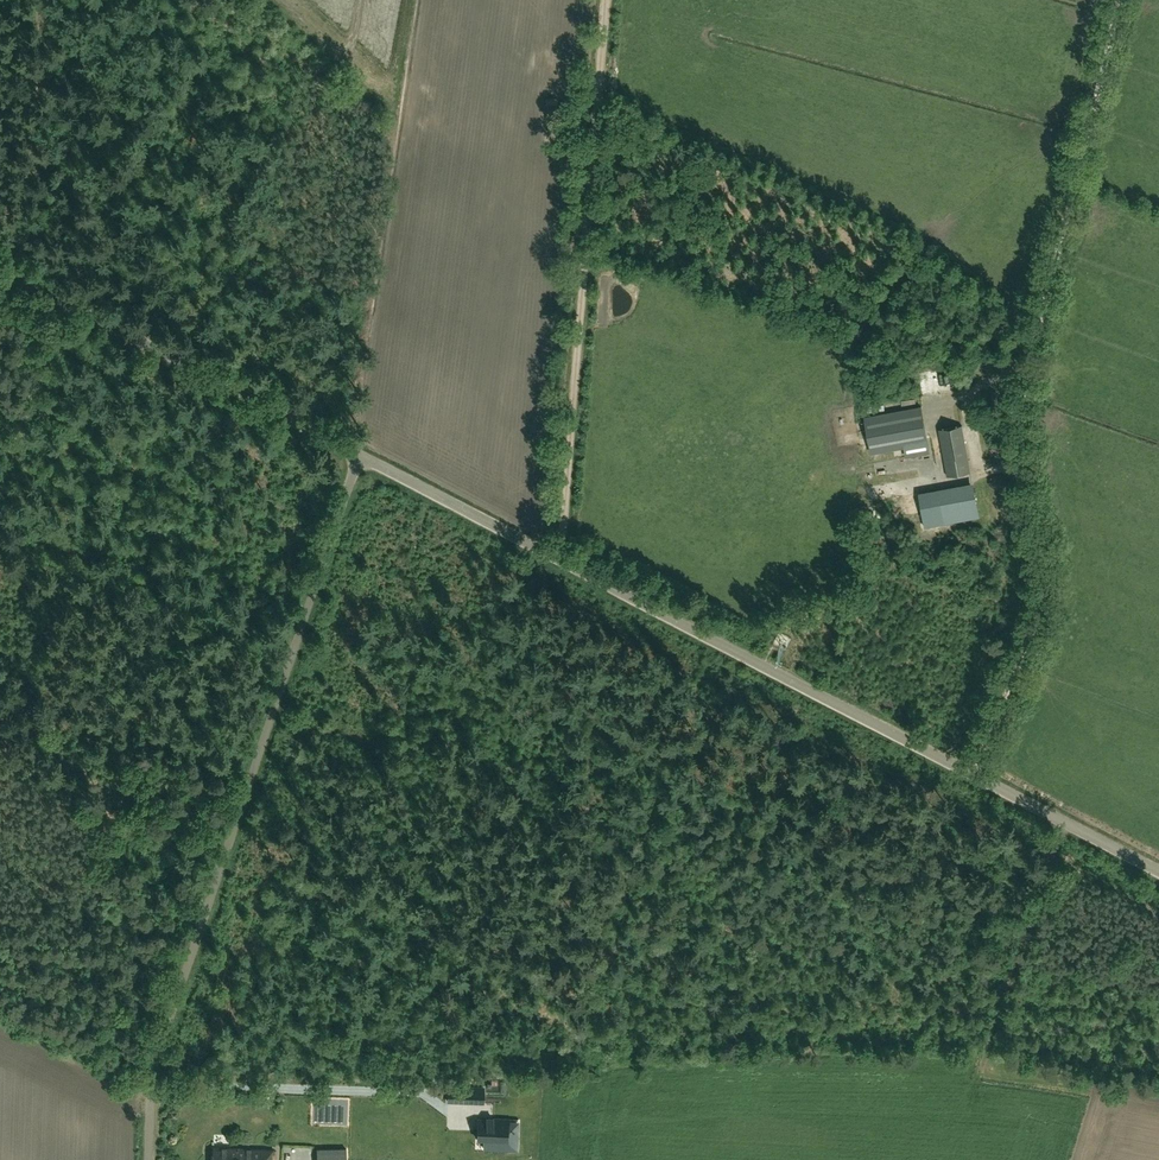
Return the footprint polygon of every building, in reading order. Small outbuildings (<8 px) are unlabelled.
[(558,107),(558,99),(547,98),(547,107),(558,107)] [(870,452),(927,442),(921,407),(864,417),(870,452)] [(945,479),(969,475),(960,428),(937,433),(945,479)] [(971,487),(923,495),(930,529),(978,520),(971,487)] [(449,1087),(448,1102),(457,1102),(458,1087),(449,1087)] [(474,1088),(474,1103),(483,1103),(483,1088),(474,1088)] [(521,1121),(474,1121),(475,1151),(520,1151),(520,1136),(521,1121)] [(275,1151),(213,1148),(213,1159),(275,1159),(275,1151)] [(346,1148),(318,1150),(319,1159),(347,1159),(346,1148)]
